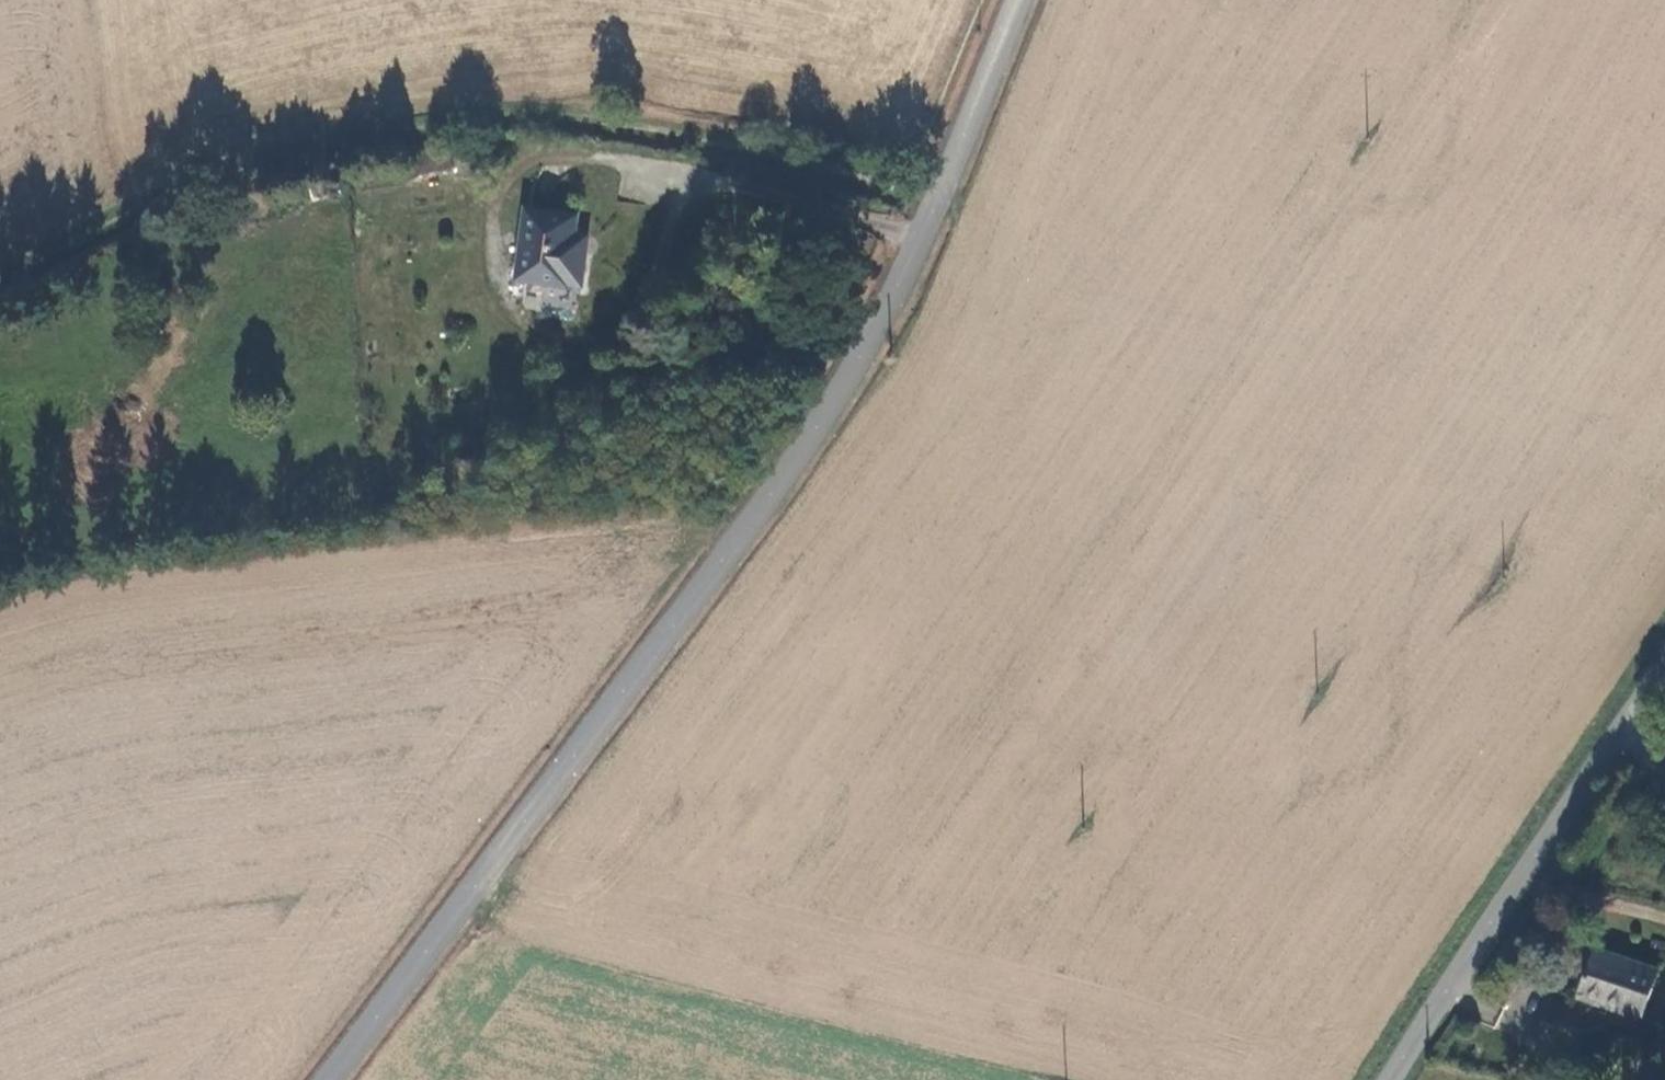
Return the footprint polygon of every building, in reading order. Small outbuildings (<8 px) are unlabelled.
[(579,217),(529,207),(516,276),(567,284),(579,217)] [(1642,1019),(1658,970),(1595,948),(1579,994),(1620,1008),(1619,1011),(1642,1019)]
